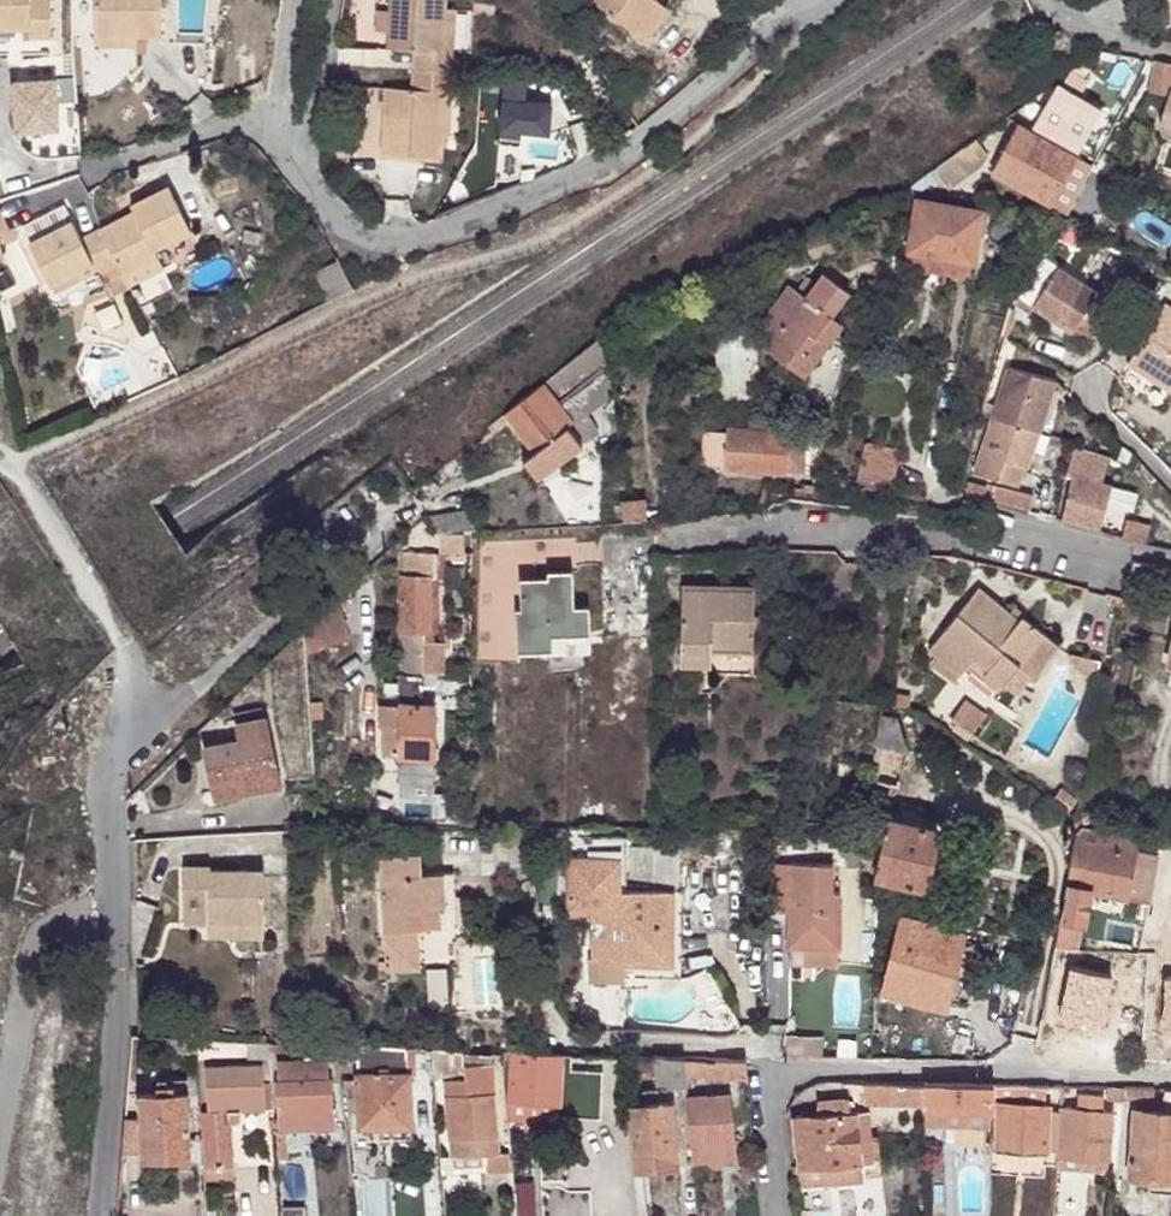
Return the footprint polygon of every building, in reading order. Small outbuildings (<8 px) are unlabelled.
[(29,27),(29,37),(53,36),(52,0),(0,0),(0,28),(29,27)] [(137,34),(161,34),(161,0),(95,0),(96,35),(137,34)] [(384,109),(438,111),(439,90),(449,91),(451,53),(441,52),(443,9),(444,0),(389,0),(386,50),(413,51),(410,89),(385,87),(384,109)] [(594,0),(592,0),(591,1),(633,33),(644,18),(636,16),(616,11),(594,0)] [(616,11),(636,16),(644,18),(656,1),(654,0),(594,0),(616,11)] [(651,19),(656,20),(665,8),(656,1),(644,18),(651,19)] [(453,9),(443,9),(441,52),(451,53),(453,9)] [(642,40),(656,20),(651,19),(644,18),(633,33),(642,40)] [(96,35),(96,46),(137,46),(137,34),(96,35)] [(1108,52),(1096,49),(1079,61),(1088,69),(1092,73),(1108,52)] [(1088,69),(1079,61),(1069,69),(1081,77),(1088,69)] [(1154,61),(1147,90),(1165,95),(1167,88),(1170,66),(1170,64),(1154,61)] [(1081,77),(1069,69),(1060,84),(1056,82),(1031,126),(1078,151),(1101,107),(1079,95),(1086,80),(1081,77)] [(546,98),(525,98),(525,75),(495,75),(494,133),(545,134),(546,98)] [(1165,95),(1157,122),(1159,123),(1160,133),(1170,137),(1170,89),(1167,88),(1165,95)] [(438,111),(448,111),(449,91),(439,90),(438,111)] [(438,111),(384,109),(382,155),(436,158),(437,135),(438,111)] [(446,135),(448,111),(438,111),(437,135),(446,135)] [(1075,157),(1017,126),(991,174),(1050,205),(1075,157)] [(951,155),(933,170),(947,189),(966,175),(951,155)] [(29,242),(50,284),(93,262),(97,270),(103,282),(122,272),(124,276),(159,258),(154,249),(170,240),(168,234),(187,224),(167,185),(130,204),(134,211),(136,215),(127,219),(125,216),(81,238),(72,221),(29,242)] [(981,210),(919,199),(906,267),(961,277),(971,262),(981,210)] [(134,211),(125,216),(127,219),(136,215),(134,211)] [(1087,230),(1065,219),(1055,234),(1078,245),(1087,230)] [(168,234),(170,240),(190,230),(187,224),(168,234)] [(1109,300),(1039,256),(1016,290),(1014,295),(1073,332),(1076,328),(1087,335),(1109,300)] [(124,276),(127,281),(129,285),(164,268),(159,258),(124,276)] [(93,262),(50,284),(55,292),(97,270),(93,262)] [(122,272),(103,282),(107,291),(127,281),(124,276),(122,272)] [(819,274),(813,282),(841,301),(847,293),(819,274)] [(873,281),(859,279),(856,304),(870,307),(873,281)] [(841,301),(813,282),(802,298),(786,286),(757,324),(762,334),(771,341),(764,351),(802,377),(826,343),(816,335),(829,318),(841,301)] [(1161,303),(1126,363),(1170,389),(1170,309),(1161,303)] [(816,335),(826,343),(839,325),(829,318),(816,335)] [(545,377),(502,413),(520,437),(526,445),(532,452),(545,469),(579,444),(566,426),(575,420),(585,413),(604,399),(602,384),(605,383),(604,375),(601,376),(600,366),(603,365),(598,335),(545,377)] [(1008,368),(991,418),(1038,431),(1054,380),(1008,368)] [(596,434),(585,413),(575,420),(589,439),(596,434)] [(1038,431),(991,418),(974,472),(1009,483),(1017,482),(1022,466),(1026,467),(1038,431)] [(589,439),(575,420),(566,426),(579,444),(581,446),(589,439)] [(727,432),(705,430),(703,465),(722,467),(723,469),(783,474),(786,434),(727,430),(727,432)] [(526,445),(520,437),(516,441),(521,448),(526,445)] [(860,457),(893,479),(899,449),(862,443),(860,457)] [(545,469),(532,452),(519,461),(535,480),(581,446),(579,444),(545,469)] [(1132,450),(1121,446),(1117,460),(1128,464),(1132,450)] [(1074,475),(1101,483),(1107,459),(1072,450),(1066,474),(1074,476),(1074,475)] [(891,485),(893,479),(860,457),(856,480),(891,485)] [(431,470),(439,481),(449,474),(445,468),(440,462),(431,470)] [(1074,476),(1062,519),(1097,529),(1109,485),(1101,483),(1074,475),(1074,476)] [(962,484),(960,493),(981,498),(983,489),(962,484)] [(1012,493),(1009,504),(1017,506),(1020,495),(1012,493)] [(1033,498),(1020,495),(1017,506),(1029,510),(1033,498)] [(619,502),(620,520),(643,519),(642,501),(619,502)] [(466,509),(425,516),(438,533),(473,530),(466,509)] [(1127,518),(1122,536),(1146,542),(1151,525),(1127,518)] [(473,530),(438,533),(440,551),(471,551),(473,530)] [(402,552),(401,671),(423,671),(423,632),(430,632),(431,552),(402,552)] [(520,608),(515,608),(516,650),(551,649),(551,634),(589,633),(587,606),(573,606),(570,570),(547,571),(547,577),(520,577),(520,608)] [(752,631),(752,617),(753,586),(681,585),(681,664),(711,665),(711,651),(751,651),(752,631)] [(1021,616),(1018,620),(1011,629),(1003,623),(1010,613),(978,588),(927,650),(936,657),(930,665),(952,682),(967,664),(985,678),(985,681),(986,683),(988,686),(992,687),(996,688),(999,686),(1002,685),(1005,682),(1017,667),(1029,677),(1031,678),(1057,645),(1021,616)] [(338,596),(302,629),(304,653),(349,638),(338,596)] [(1011,629),(1018,620),(1010,613),(1003,623),(1011,629)] [(711,651),(711,665),(711,674),(751,675),(751,651),(711,651)] [(1100,660),(1071,654),(1068,668),(1090,673),(1092,669),(1097,671),(1100,660)] [(1017,692),(1029,677),(1017,667),(1005,682),(1017,692)] [(423,671),(401,671),(400,704),(378,704),(379,727),(383,727),(384,755),(400,755),(401,816),(433,817),(434,703),(424,703),(423,671)] [(993,705),(971,690),(962,704),(983,718),(993,705)] [(319,702),(308,703),(309,717),(319,716),(319,702)] [(245,784),(246,792),(247,796),(281,788),(265,714),(236,721),(239,737),(203,745),(214,791),(245,784)] [(897,719),(876,716),(876,744),(880,745),(873,781),(900,788),(906,751),(897,719)] [(216,798),(246,792),(245,784),(214,791),(216,798)] [(900,803),(896,819),(918,824),(921,808),(900,803)] [(1081,808),(1079,818),(1078,822),(1098,826),(1098,822),(1098,820),(1097,816),(1094,814),(1095,812),(1095,810),(1094,808),(1092,805),(1088,804),(1084,805),(1081,808)] [(321,806),(313,807),(314,820),(323,819),(321,806)] [(874,820),(869,839),(875,840),(874,846),(881,847),(875,875),(925,887),(939,829),(918,824),(896,819),(889,817),(887,824),(874,820)] [(1098,826),(1078,822),(1055,945),(1073,948),(1076,948),(1081,920),(1085,921),(1090,890),(1149,901),(1159,853),(1135,848),(1137,833),(1098,826)] [(939,829),(925,887),(945,891),(960,834),(939,829)] [(444,904),(442,873),(420,874),(419,852),(380,854),(386,959),(408,957),(408,927),(418,927),(439,925),(438,907),(444,906),(444,904)] [(588,913),(590,857),(568,856),(566,912),(588,913)] [(625,858),(590,857),(588,913),(593,913),(592,962),(668,963),(670,891),(624,890),(625,858)] [(832,863),(765,862),(764,914),(787,914),(787,947),(832,947),(837,931),(837,896),(832,895),(832,863)] [(207,921),(263,920),(263,869),(209,869),(209,865),(182,864),(184,921),(207,921)] [(455,872),(442,873),(444,904),(455,904),(455,872)] [(869,889),(867,897),(877,900),(877,891),(869,889)] [(680,891),(670,891),(668,963),(592,962),(591,977),(678,978),(680,891)] [(945,998),(963,933),(902,917),(881,991),(943,1008),(945,998)] [(263,933),(263,920),(207,921),(208,933),(263,933)] [(408,957),(386,959),(386,970),(419,967),(418,927),(408,927),(408,957)] [(977,937),(963,933),(945,998),(959,1002),(977,937)] [(1073,948),(1055,945),(1049,972),(1068,976),(1073,948)] [(826,967),(832,947),(787,947),(787,966),(826,967)] [(837,947),(832,947),(826,967),(837,967),(837,947)] [(1068,976),(1049,972),(1034,1051),(1048,1065),(1057,1065),(1064,1027),(1065,1027),(1068,1008),(1066,1008),(1072,976),(1068,976)] [(196,1038),(172,1037),(172,1049),(197,1051),(196,1038)] [(270,1060),(269,1041),(250,1040),(249,1054),(257,1055),(258,1059),(270,1060)] [(408,1046),(356,1044),(360,1126),(379,1125),(412,1123),(408,1046)] [(464,1064),(462,1049),(439,1048),(443,1076),(465,1073),(465,1077),(444,1080),(452,1156),(484,1153),(498,1152),(490,1061),(464,1064)] [(561,1053),(515,1051),(511,1051),(508,1099),(557,1102),(561,1053)] [(683,1077),(682,1058),(626,1055),(628,1077),(635,1077),(651,1075),(653,1084),(663,1083),(668,1087),(684,1086),(683,1077)] [(277,1080),(273,1080),(279,1132),(334,1126),(326,1056),(275,1060),(277,1080)] [(745,1078),(743,1060),(682,1058),(683,1077),(745,1078)] [(208,1111),(200,1112),(203,1167),(216,1167),(218,1179),(232,1178),(230,1121),(234,1121),(237,1119),(239,1117),(239,1114),(239,1110),(273,1108),(272,1084),(263,1084),(260,1064),(206,1067),(208,1111)] [(923,1101),(922,1082),(864,1081),(864,1101),(888,1101),(923,1101)] [(992,1084),(922,1082),(923,1101),(923,1108),(991,1109),(992,1084)] [(1081,1085),(1062,1085),(1061,1097),(1079,1098),(1080,1096),(1081,1085)] [(1106,1086),(1081,1085),(1080,1096),(1106,1097),(1106,1086)] [(1124,1086),(1106,1086),(1106,1097),(1123,1098),(1124,1086)] [(1152,1087),(1124,1086),(1123,1098),(1151,1100),(1152,1087)] [(644,1102),(627,1104),(634,1171),(679,1167),(673,1100),(671,1098),(670,1093),(668,1093),(662,1088),(643,1091),(644,1102)] [(1170,1179),(1170,1088),(1164,1088),(1161,1110),(1134,1108),(1128,1175),(1145,1176),(1170,1178),(1170,1179)] [(349,1090),(340,1091),(341,1109),(351,1108),(349,1090)] [(139,1119),(125,1119),(122,1155),(141,1154),(141,1160),(191,1158),(188,1092),(138,1093),(139,1119)] [(686,1098),(692,1162),(734,1158),(728,1094),(686,1098)] [(797,1167),(799,1186),(859,1180),(862,1215),(873,1215),(882,1215),(879,1173),(859,1175),(852,1112),(851,1101),(816,1104),(817,1116),(793,1118),(797,1167)] [(887,1117),(923,1117),(923,1108),(923,1101),(888,1101),(887,1117)] [(1047,1104),(999,1102),(997,1148),(1044,1151),(1047,1104)] [(1110,1109),(1061,1106),(1057,1154),(1106,1157),(1110,1109)] [(991,1109),(923,1108),(923,1117),(923,1121),(961,1121),(986,1122),(991,1122),(991,1109)] [(859,1175),(879,1173),(878,1160),(871,1161),(866,1111),(852,1112),(859,1175)] [(986,1122),(961,1121),(961,1142),(985,1142),(986,1122)] [(412,1123),(379,1125),(380,1137),(412,1135),(412,1123)] [(510,1169),(509,1151),(498,1152),(484,1153),(487,1172),(510,1169)] [(1106,1157),(1057,1154),(1056,1165),(1105,1170),(1106,1157)] [(452,1171),(482,1172),(482,1157),(452,1157),(452,1171)] [(791,1169),(792,1186),(799,1186),(797,1167),(791,1169)] [(1056,1173),(1055,1190),(1066,1190),(1068,1174),(1056,1173)] [(1169,1193),(1170,1178),(1145,1176),(1143,1191),(1169,1193)] [(281,1215),(305,1215),(304,1205),(280,1206),(281,1215)]
